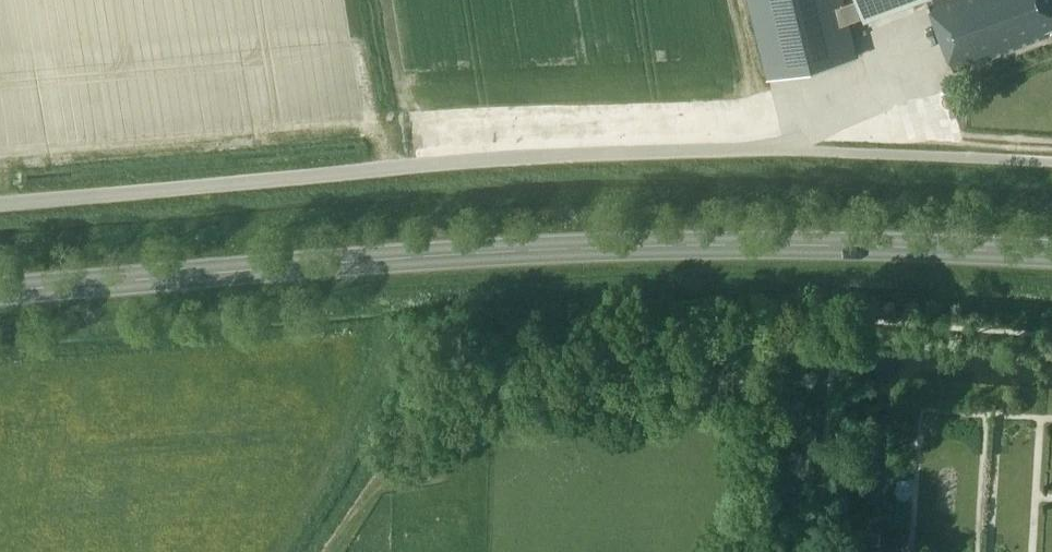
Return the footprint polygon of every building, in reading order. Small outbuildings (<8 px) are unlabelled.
[(857,55),(848,18),(862,15),(863,19),(917,0),(850,0),(843,2),(843,0),(749,0),(768,76),(857,55)] [(927,1),(953,69),(1046,35),(1044,30),(1051,27),(1051,0),(931,0),(927,1)] [(908,494),(909,479),(899,479),(898,483),(897,483),(896,490),(898,490),(898,494),(908,494)]
